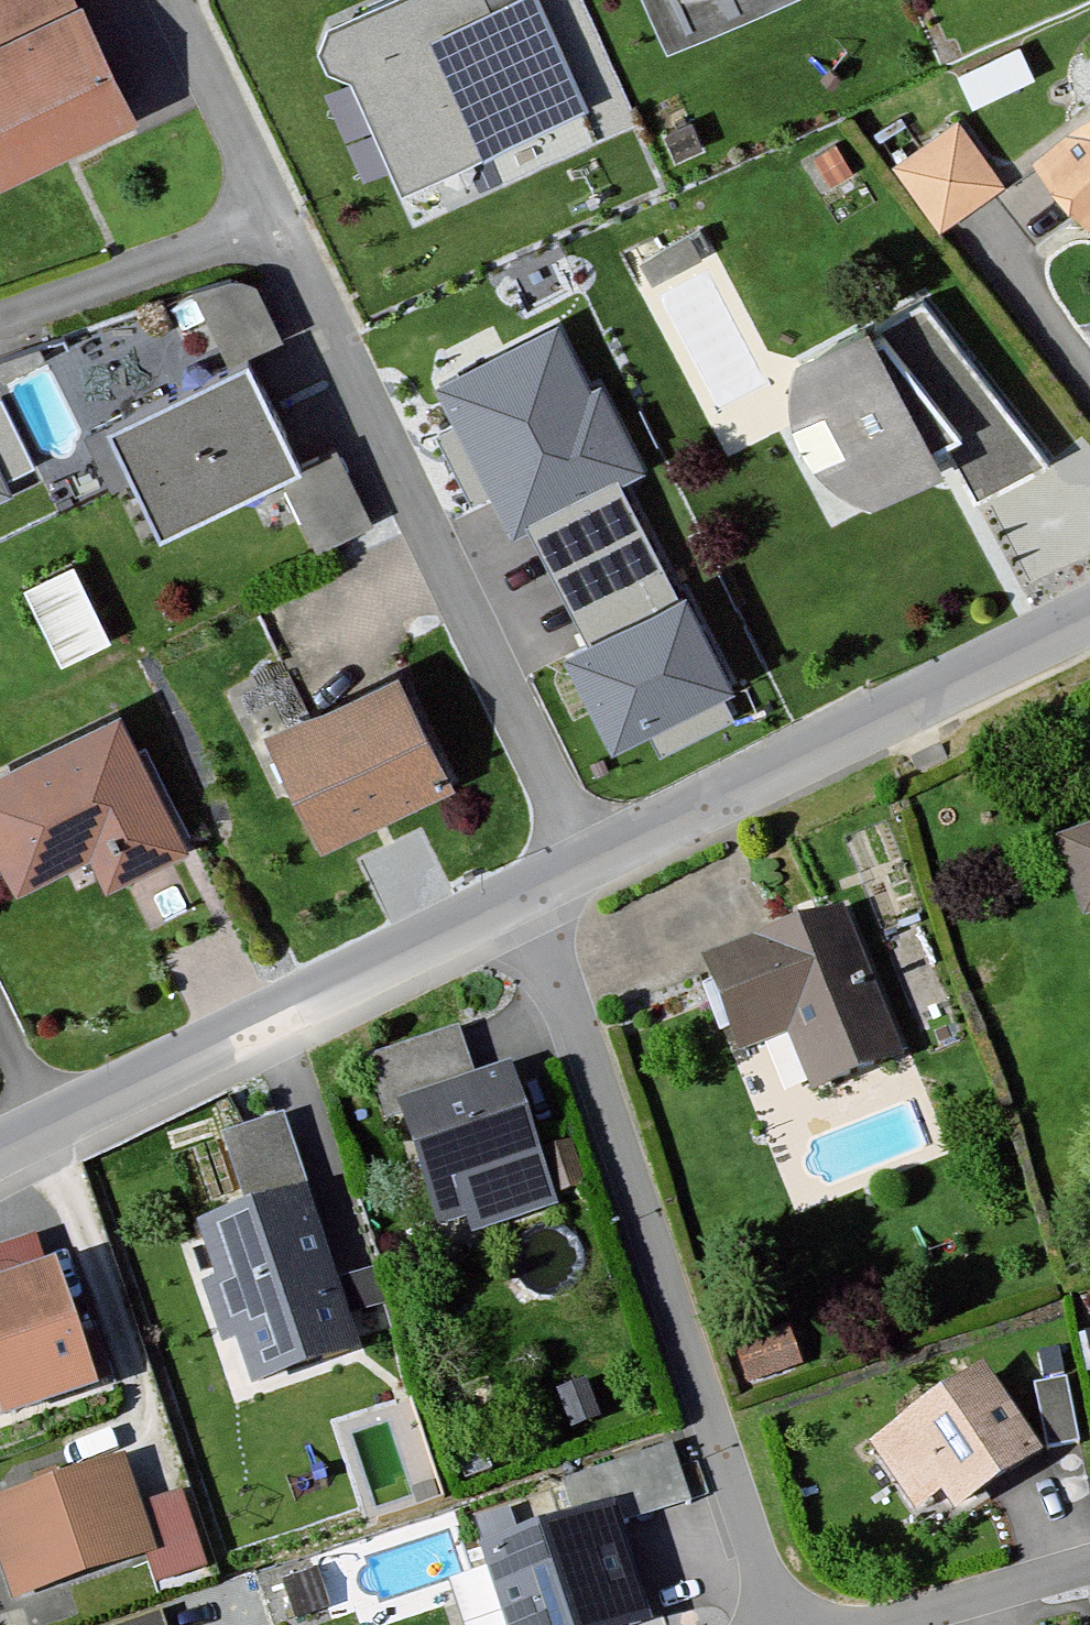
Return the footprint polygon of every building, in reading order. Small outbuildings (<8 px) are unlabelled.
[(133,110),(85,0),(0,0),(0,168),(133,110)] [(534,0),(390,0),(333,26),(403,183),(581,104),(534,0)] [(667,44),(766,0),(649,0),(667,44)] [(1038,149),(1085,210),(1089,206),(1089,108),(1038,149)] [(1002,180),(961,123),(901,165),(942,223),(1002,180)] [(1042,451),(924,294),(866,330),(858,317),(796,356),(792,412),(802,447),(841,509),(960,450),(983,482),(1042,451)] [(295,468),(240,358),(101,428),(155,536),(283,471),(317,538),(369,512),(336,447),(295,468)] [(12,498),(0,472),(0,504),(12,498)] [(64,654),(113,631),(75,553),(27,576),(64,654)] [(654,585),(558,635),(605,725),(726,663),(693,599),(668,612),(654,585)] [(441,785),(391,684),(272,742),(322,843),(441,785)] [(115,718),(0,778),(0,849),(20,887),(91,850),(106,879),(179,841),(115,718)] [(1059,848),(1087,927),(1089,926),(1089,838),(1059,848)] [(846,914),(706,963),(733,1038),(784,1020),(809,1092),(898,1061),(846,914)] [(373,1048),(385,1093),(477,1068),(466,1024),(373,1048)] [(509,1071),(407,1104),(446,1224),(476,1214),(474,1183),(539,1161),(509,1071)] [(266,1117),(219,1134),(247,1210),(193,1230),(231,1334),(332,1297),(266,1117)] [(0,1240),(0,1379),(11,1410),(96,1381),(42,1226),(0,1240)] [(1037,1449),(978,1371),(874,1448),(917,1506),(942,1487),(958,1508),(1037,1449)] [(0,1502),(0,1557),(12,1592),(156,1540),(168,1573),(204,1560),(177,1488),(143,1501),(127,1456),(0,1502)] [(493,1557),(513,1624),(643,1624),(613,1522),(493,1557)]
